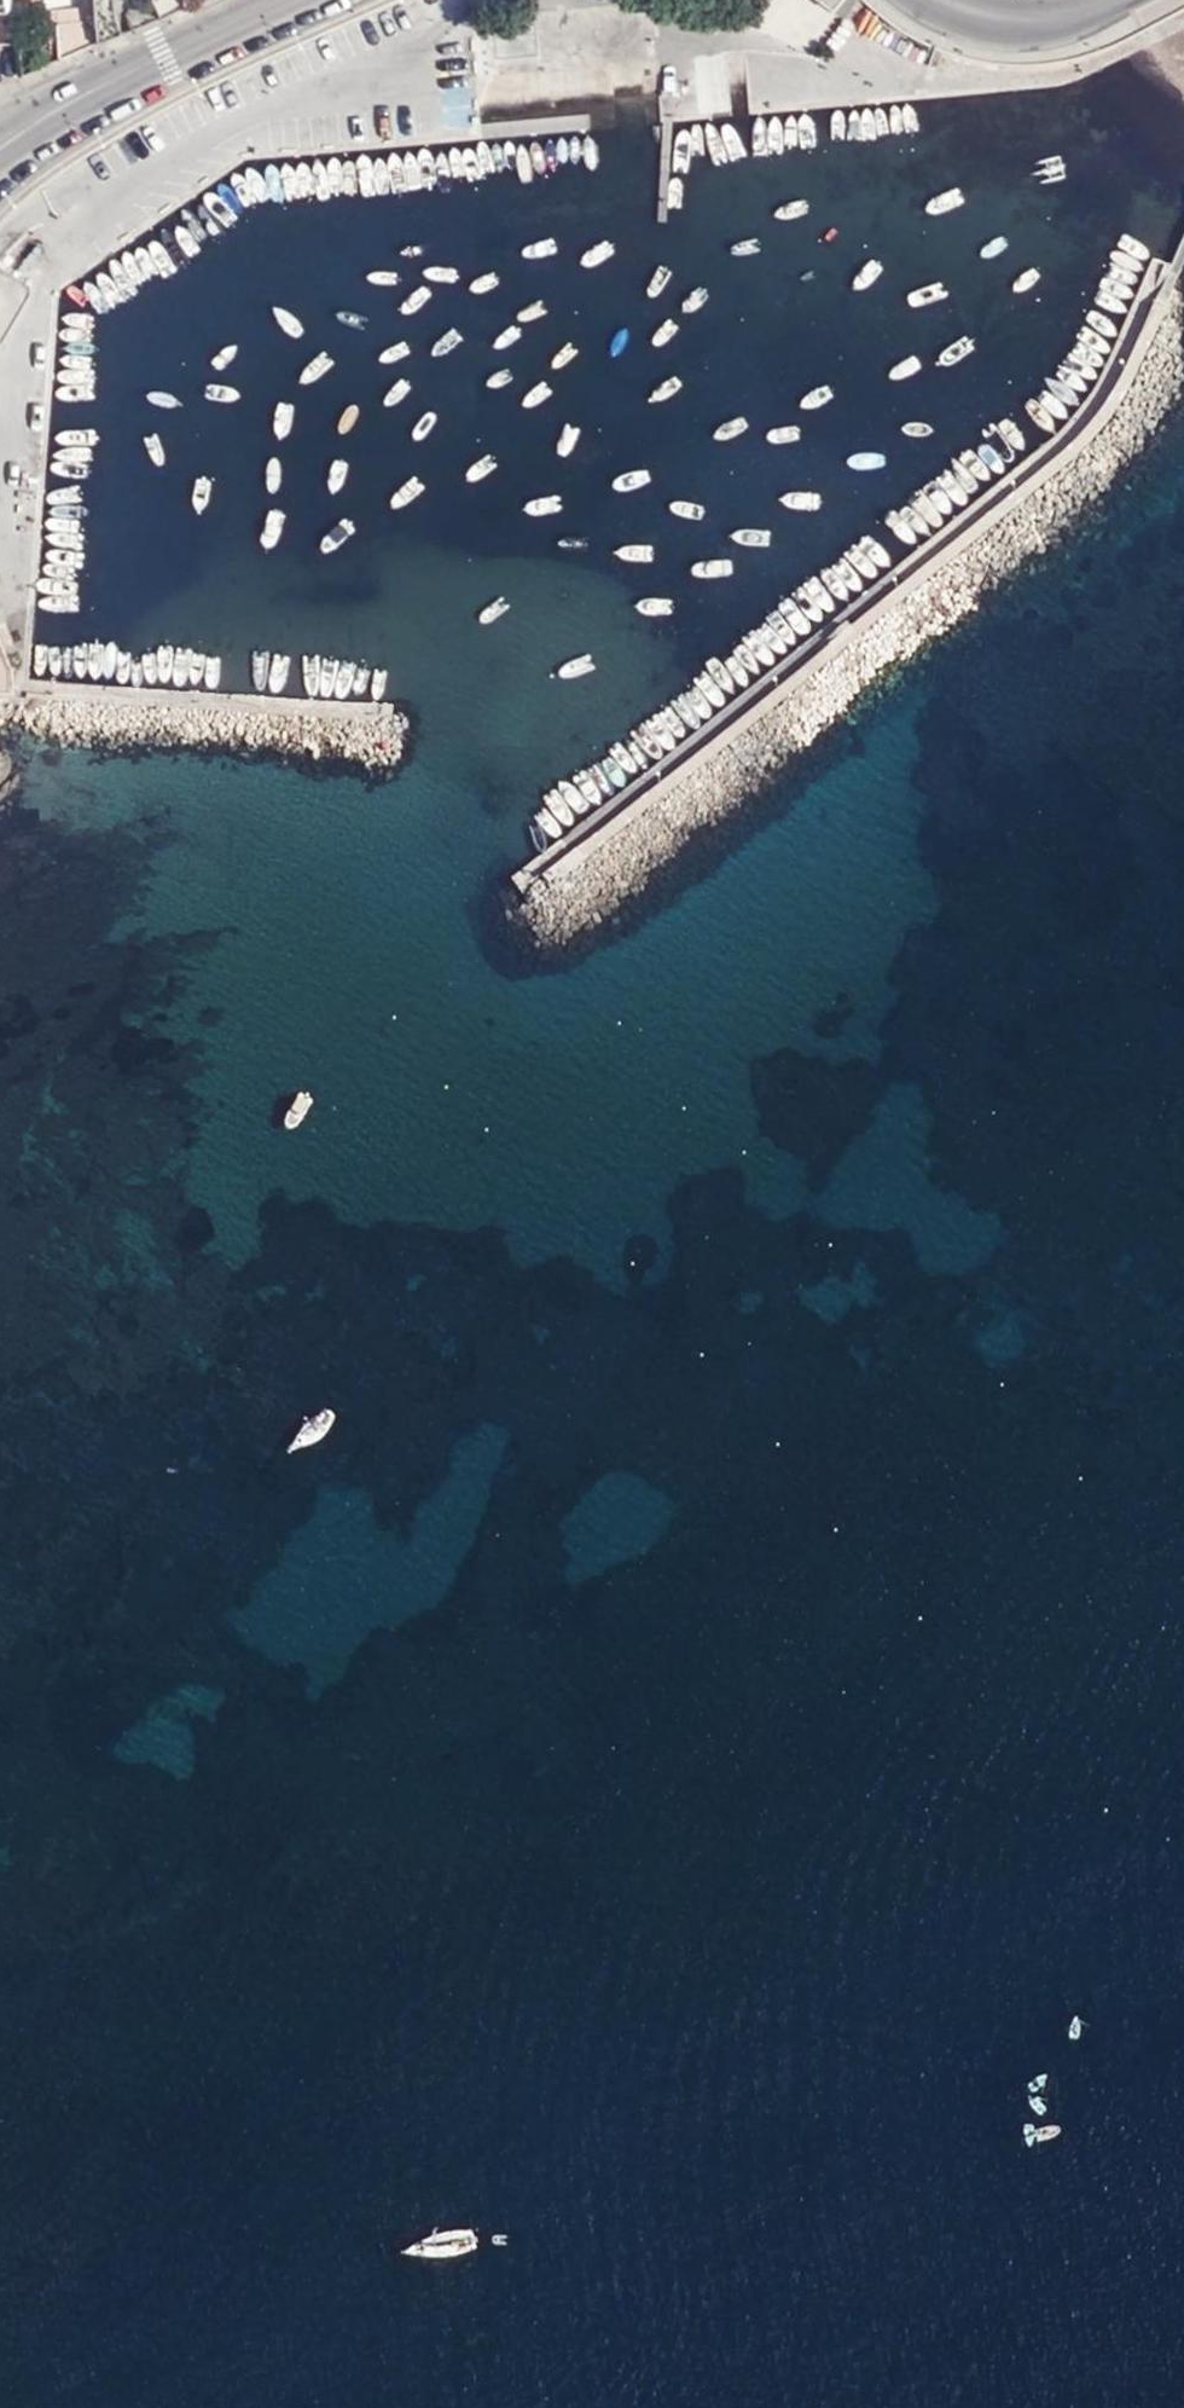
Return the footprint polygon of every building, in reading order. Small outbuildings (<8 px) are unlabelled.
[(20,45),(16,0),(0,0),(0,46),(20,45)] [(93,17),(95,41),(116,31),(114,0),(93,0),(93,17)] [(156,11),(182,0),(149,0),(156,11)] [(843,14),(853,0),(823,0),(843,14)] [(55,21),(57,59),(95,41),(93,17),(55,21)]
